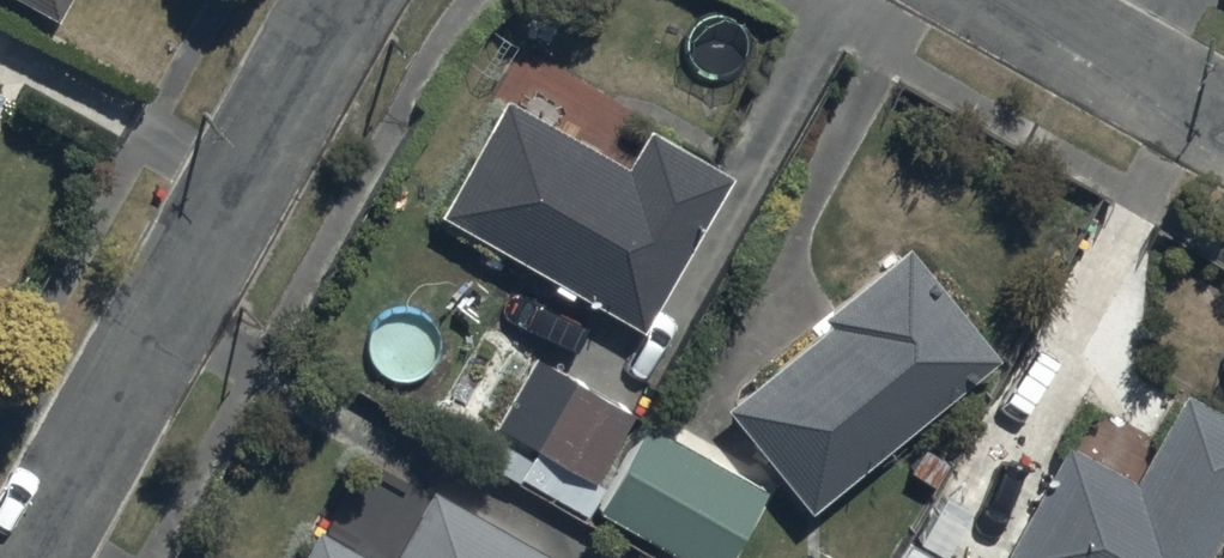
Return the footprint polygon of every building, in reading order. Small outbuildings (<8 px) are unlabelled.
[(57,28),(73,0),(7,0),(57,28)] [(623,175),(510,117),(498,110),(435,230),(648,340),(728,186),(641,141),(623,175)] [(998,369),(903,252),(818,322),(828,335),(726,418),(812,521),(998,369)] [(602,491),(594,486),(631,420),(567,384),(538,367),(499,435),(536,454),(529,468),(493,449),(481,470),(515,490),(519,483),(585,520),(602,491)] [(1002,557),(1208,557),(1223,529),(1223,427),(1182,404),(1133,493),(1060,453),(1002,557)] [(645,432),(595,518),(670,557),(730,557),(764,494),(645,432)] [(429,496),(393,557),(537,557),(429,496)] [(322,537),(310,557),(360,557),(322,537)]
